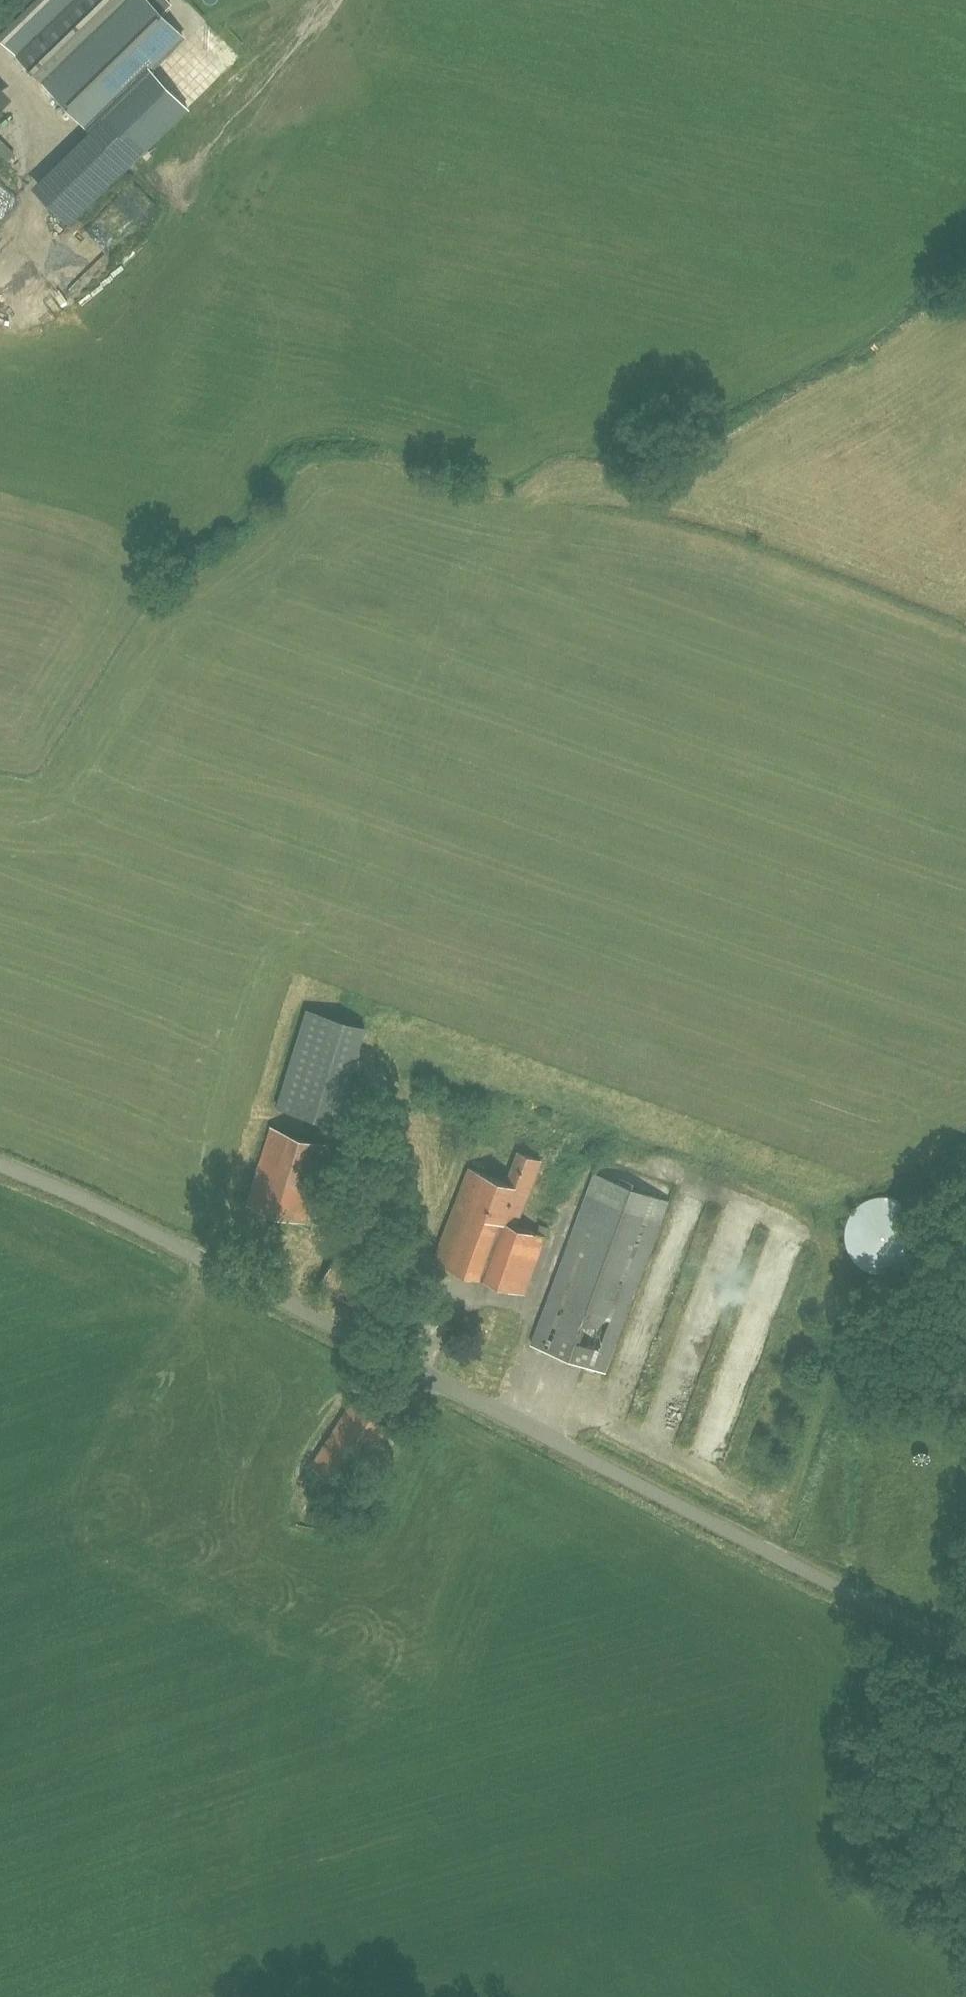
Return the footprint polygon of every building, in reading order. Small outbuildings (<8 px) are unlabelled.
[(0,1),(0,37),(89,126),(183,34),(163,14),(173,3),(170,0),(1,0),(0,1)] [(10,94),(0,83),(0,104),(10,94)] [(144,97),(101,138),(126,165),(130,168),(173,127),(144,97)] [(36,186),(69,220),(126,165),(101,138),(93,131),(36,186)] [(304,1005),(275,1103),(334,1120),(363,1023),(304,1005)] [(308,1220),(325,1139),(266,1126),(249,1207),(308,1220)] [(526,1292),(546,1236),(517,1225),(541,1160),(518,1151),(507,1181),(468,1168),(435,1260),(526,1292)] [(595,1172),(587,1192),(532,1343),(606,1371),(669,1200),(595,1172)] [(921,1242),(921,1238),(922,1234),(921,1230),(921,1225),(919,1221),(918,1217),(916,1213),(913,1210),(910,1207),(907,1204),(904,1201),(900,1199),(896,1197),(892,1196),(887,1195),(883,1195),(879,1195),(874,1196),(870,1197),(866,1199),(863,1201),(859,1204),(856,1206),(853,1210),(850,1213),(848,1217),(847,1221),(845,1225),(845,1229),(844,1234),(845,1238),(845,1242),(847,1246),(848,1250),(850,1254),(853,1258),(856,1261),(859,1264),(862,1266),(866,1268),(870,1270),(874,1271),(879,1272),(883,1272),(887,1272),(891,1271),(896,1270),(900,1269),(903,1266),(907,1264),(910,1261),(913,1258),(916,1254),(918,1251),(919,1247),(921,1242)] [(352,1401),(331,1433),(310,1465),(350,1490),(390,1426),(352,1401)]
